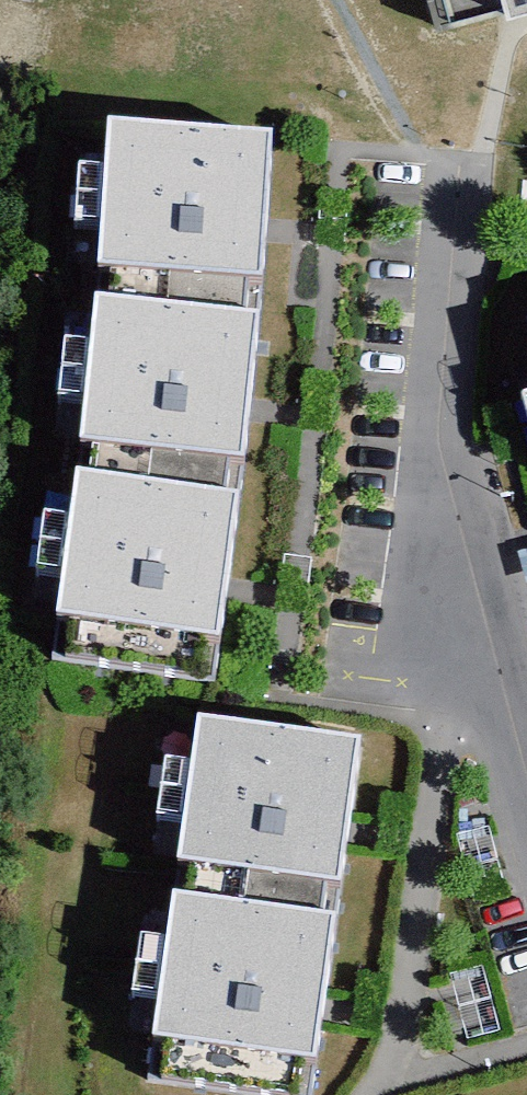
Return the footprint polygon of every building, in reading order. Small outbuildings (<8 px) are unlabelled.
[(418,36),(526,5),(526,0),(409,0),(418,36)] [(246,147),(70,129),(17,634),(186,656),(246,147)] [(288,1086),(333,753),(144,728),(99,1061),(288,1086)]
